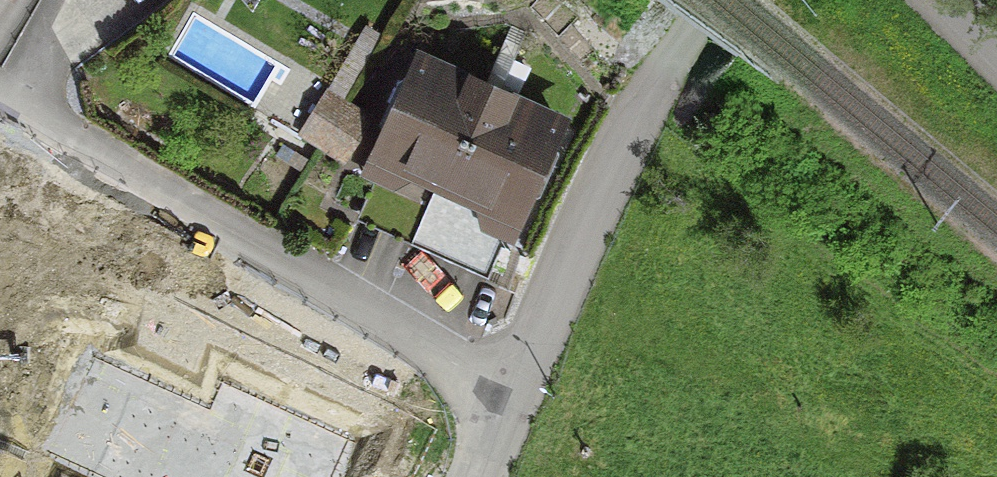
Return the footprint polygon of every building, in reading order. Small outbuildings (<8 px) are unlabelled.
[(375,155),(443,186),(485,95),(416,64),(375,155)] [(443,186),(512,217),(553,126),(485,95),(443,186)] [(338,159),(362,119),(324,96),(299,135),(338,159)] [(95,370),(62,447),(132,476),(341,476),(355,446),(225,390),(212,419),(95,370)]
